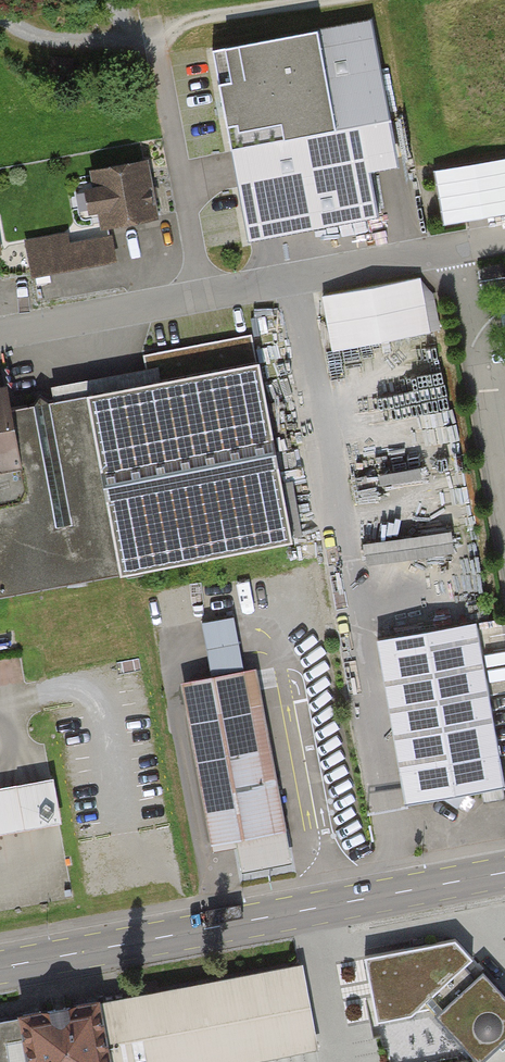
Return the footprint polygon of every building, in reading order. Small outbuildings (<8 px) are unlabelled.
[(370,21),(215,49),(250,237),(374,214),(365,168),(396,162),(370,21)] [(161,219),(150,162),(88,174),(99,231),(161,219)] [(119,263),(114,240),(70,248),(68,238),(26,246),(32,280),(119,263)] [(426,274),(326,287),(333,343),(433,330),(426,274)] [(290,544),(251,339),(148,358),(152,383),(8,410),(3,386),(0,386),(0,598),(290,544)] [(212,678),(180,684),(209,849),(236,844),(241,872),(290,863),(257,671),(244,673),(235,619),(203,624),(212,678)] [(475,624),(377,640),(405,806),(504,789),(475,624)] [(61,827),(54,782),(0,790),(0,836),(61,827)] [(365,961),(375,1027),(430,1016),(476,1061),(482,1061),(504,1041),(504,994),(456,939),(365,961)] [(0,1020),(0,1061),(233,1061),(317,1047),(302,965),(0,1020)]
